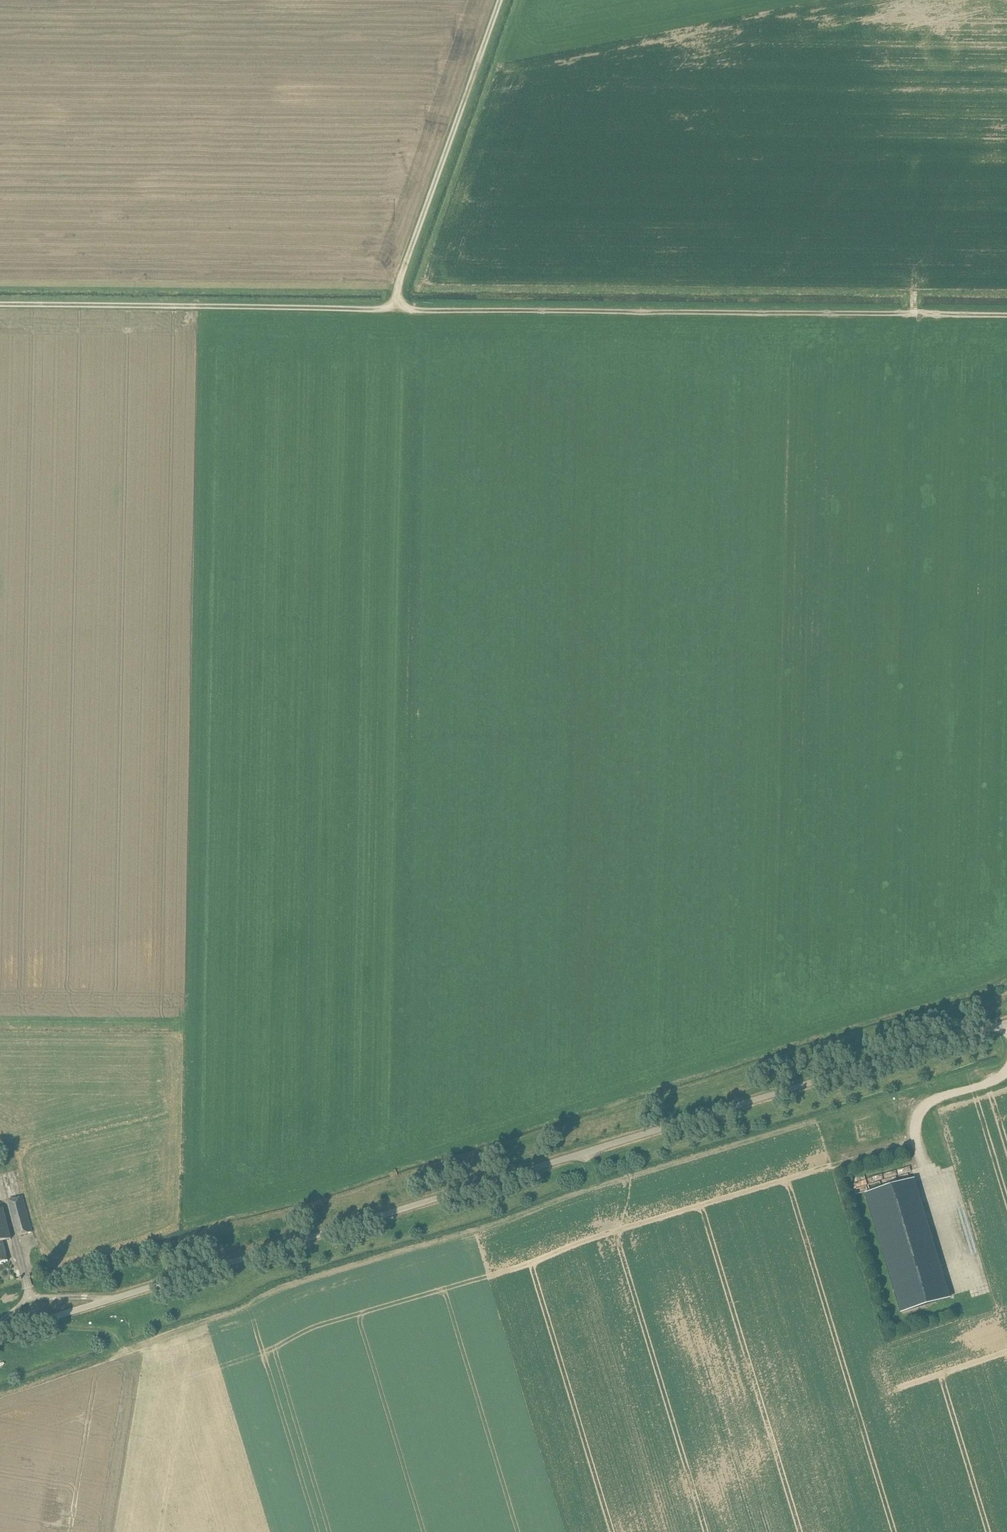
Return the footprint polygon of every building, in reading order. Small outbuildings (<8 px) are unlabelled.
[(0,1159),(0,1174),(2,1174),(9,1200),(8,1200),(18,1236),(31,1232),(22,1197),(23,1197),(19,1179),(20,1179),(18,1170),(17,1170),(15,1162),(2,1166),(0,1159)] [(951,1299),(915,1179),(864,1194),(900,1314),(951,1299)] [(7,1261),(2,1242),(11,1240),(3,1210),(0,1210),(0,1263),(7,1261)]
